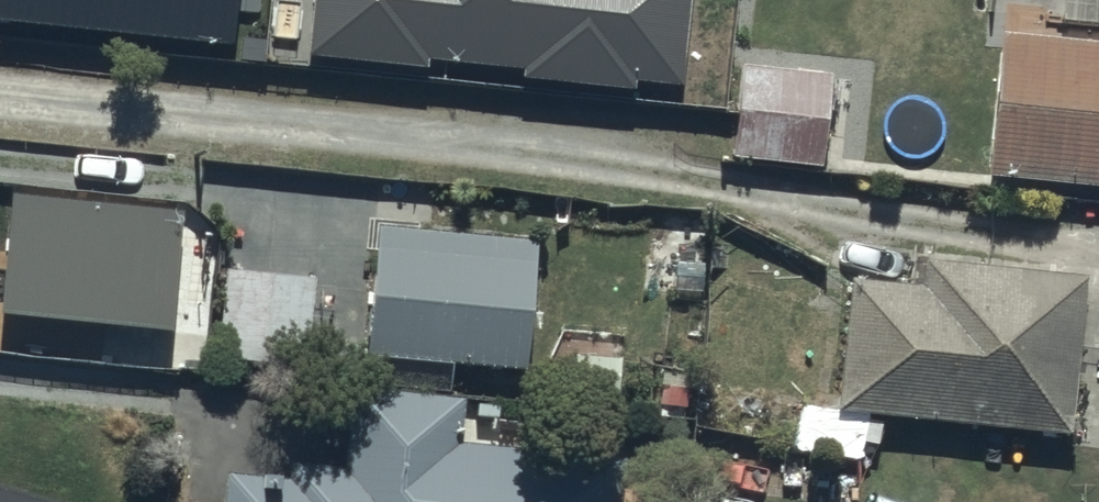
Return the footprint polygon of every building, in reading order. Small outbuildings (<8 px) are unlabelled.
[(231,46),(236,0),(0,0),(0,22),(231,46)] [(311,56),(429,68),(430,59),(525,69),(524,76),(636,88),(636,79),(681,84),(690,0),(317,0),(311,56)] [(1003,33),(991,174),(1098,183),(1098,41),(1003,33)] [(834,74),(743,67),(736,156),(826,163),(834,74)] [(184,211),(14,194),(1,314),(172,331),(184,211)] [(374,226),(365,354),(529,365),(538,238),(374,226)] [(849,278),(836,408),(1075,432),(1091,275),(928,258),(925,285),(849,278)] [(318,274),(226,267),(219,357),(310,365),(318,274)] [(355,385),(350,465),(291,462),(290,478),(225,474),(224,501),(617,501),(620,451),(460,443),(463,391),(355,385)]
